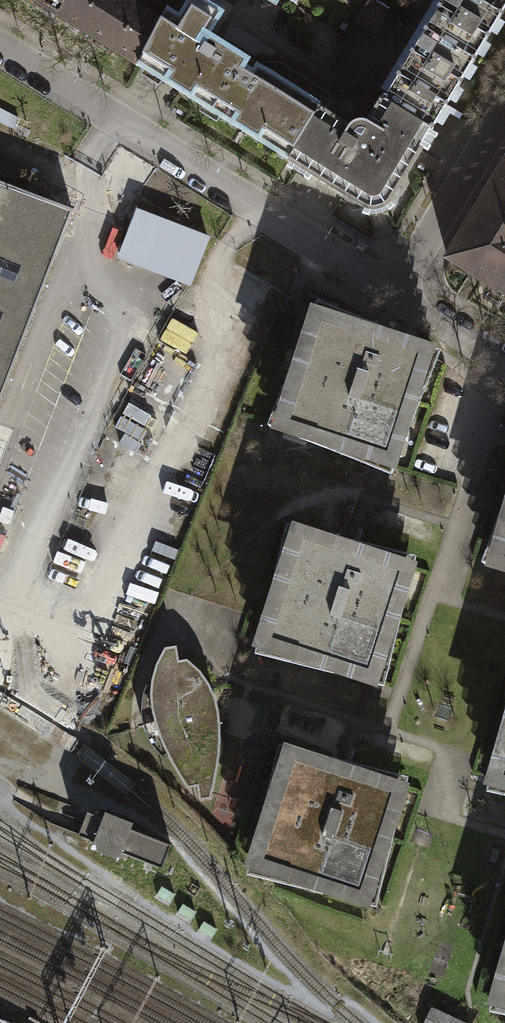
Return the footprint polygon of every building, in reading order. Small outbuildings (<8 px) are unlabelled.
[(70,0),(33,0),(59,17),(70,0)] [(59,17),(94,39),(137,65),(159,22),(123,1),(122,0),(70,0),(59,17)] [(381,101),(368,125),(358,122),(353,125),(347,131),(316,112),(317,108),(257,70),(251,75),(241,71),(247,63),(205,39),(219,16),(198,0),(190,0),(178,20),(164,12),(159,22),(137,65),(169,86),(363,207),(375,209),(388,203),(410,159),(431,131),(381,101)] [(431,131),(436,122),(501,11),(496,9),(504,4),(504,0),(440,0),(381,101),(431,131)] [(479,204),(472,215),(498,230),(503,222),(504,223),(504,161),(479,204)] [(71,208),(0,181),(0,395),(71,208)] [(209,237),(135,209),(116,259),(190,287),(209,237)] [(472,215),(445,259),(474,277),(504,295),(504,223),(503,222),(498,230),(472,215)] [(316,321),(283,427),(389,459),(422,354),(316,321)] [(495,563),(504,565),(504,528),(495,563)] [(299,533),(265,641),(371,675),(406,567),(299,533)] [(179,665),(177,651),(165,653),(158,664),(154,678),(152,697),(154,716),(157,732),(164,749),(172,767),(180,781),(187,792),(198,790),(200,805),(211,804),(215,785),(219,761),(220,742),(220,725),(215,704),(208,687),(198,674),(187,664),(179,665)] [(493,779),(504,782),(504,738),(493,779)] [(289,751),(253,860),(362,896),(398,787),(289,751)] [(170,845),(129,828),(131,823),(104,812),(101,820),(86,814),(81,828),(78,836),(92,842),(89,849),(116,860),(119,852),(160,869),(170,845)] [(463,1022),(431,1007),(424,1022),(463,1022)]
